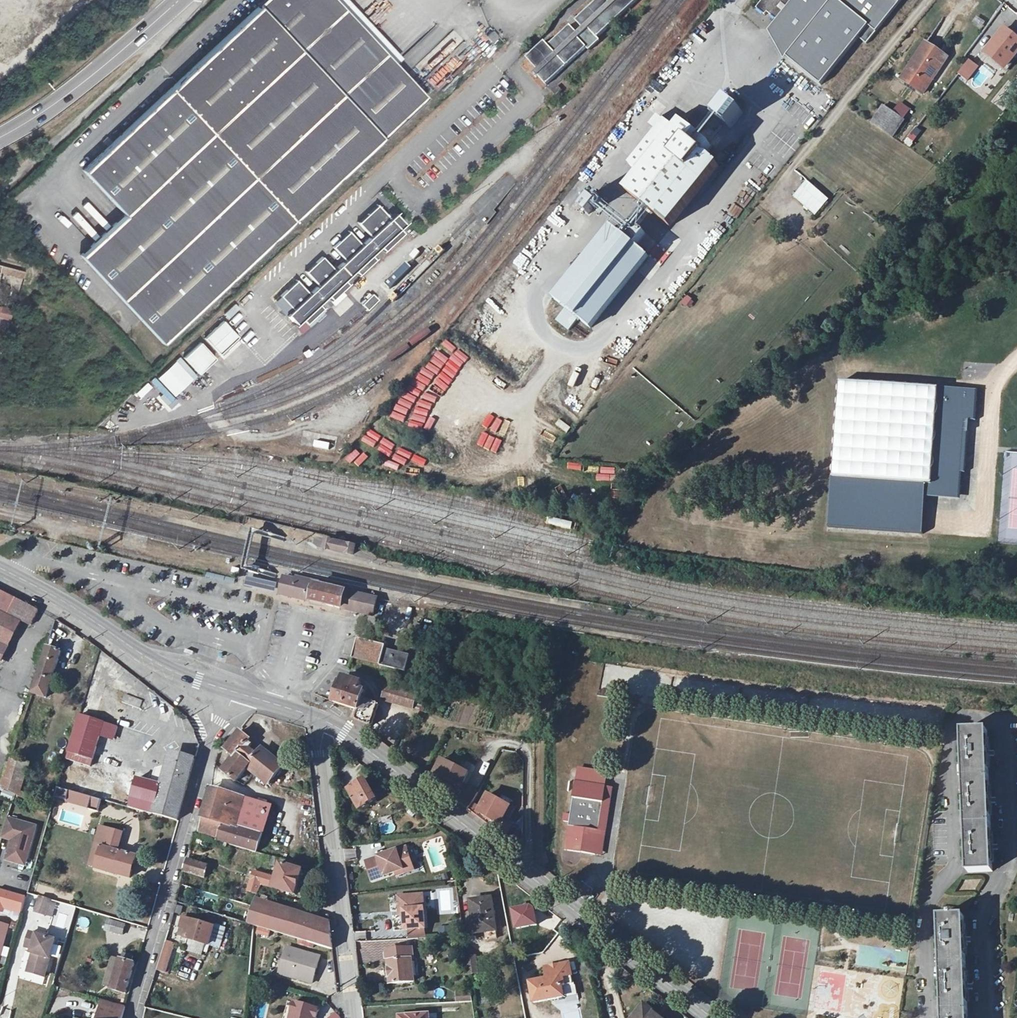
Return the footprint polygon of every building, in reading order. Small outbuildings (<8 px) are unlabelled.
[(261,5),(54,197),(178,329),(426,97),(335,0),(266,0),(261,5)] [(538,76),(546,85),(586,48),(589,51),(600,40),(597,38),(638,0),(612,0),(609,3),(607,0),(597,0),(575,20),(583,28),(577,33),(570,25),(548,46),(544,42),(527,58),(538,70),(533,75),(536,78),(538,76)] [(902,0),(763,0),(757,9),(766,16),(768,13),(778,21),(769,33),(774,47),(824,85),(860,38),(868,44),(902,0)] [(1016,54),(1016,39),(1005,29),(986,53),(1006,69),(1016,54)] [(901,80),(923,94),(948,58),(926,43),(901,80)] [(969,81),(978,65),(966,58),(957,74),(969,81)] [(724,95),(709,113),(729,128),(743,110),(724,95)] [(894,137),(904,121),(883,107),(872,123),(894,137)] [(651,126),(660,133),(667,125),(658,118),(651,126)] [(676,132),(641,175),(627,193),(671,227),(719,166),(706,156),(713,148),(683,123),(676,132)] [(632,168),(641,175),(676,132),(667,125),(660,133),(632,168)] [(914,142),(921,132),(917,128),(909,138),(914,142)] [(791,197),(815,215),(829,198),(805,179),(791,197)] [(297,324),(302,319),(306,323),(322,308),(318,304),(328,295),(331,299),(348,284),(344,280),(354,270),(358,274),(375,259),(371,254),(380,246),(384,250),(403,232),(399,228),(404,223),(403,221),(404,220),(398,214),(397,215),(395,213),(390,218),(377,204),(358,223),(370,236),(361,244),(349,231),(332,246),(345,259),(334,269),(322,256),(305,272),(318,285),(309,293),(297,280),(280,296),(292,309),(287,314),(297,324)] [(608,231),(545,309),(557,319),(548,330),(560,341),(570,329),(581,338),(644,260),(638,255),(652,239),(633,224),(620,240),(608,231)] [(1,265),(0,267),(0,272),(24,278),(26,272),(1,265)] [(367,310),(378,299),(372,294),(361,304),(367,310)] [(224,320),(205,337),(220,353),(238,335),(224,320)] [(626,328),(635,339),(643,332),(634,321),(626,328)] [(158,378),(175,397),(218,360),(201,341),(158,378)] [(624,355),(628,350),(621,344),(617,350),(624,355)] [(157,378),(152,381),(168,400),(172,396),(157,378)] [(839,383),(828,527),(920,535),(923,495),(957,498),(963,422),(973,423),(975,395),(839,383)] [(545,455),(551,451),(543,439),(538,443),(545,455)] [(332,551),(333,542),(326,540),(324,549),(332,551)] [(348,545),(333,542),(332,551),(346,554),(348,545)] [(356,547),(348,545),(346,554),(354,555),(356,547)] [(260,566),(252,565),(251,572),(258,573),(259,570),(260,566)] [(278,582),(248,575),(245,587),(275,594),(278,582)] [(281,583),(278,597),(307,604),(307,605),(321,609),(341,613),(342,612),(348,613),(373,619),(378,599),(355,593),(294,579),(282,576),(281,583)] [(294,579),(355,593),(355,591),(295,577),(294,579)] [(21,621),(29,606),(0,591),(0,663),(21,621)] [(39,611),(29,606),(21,621),(31,626),(39,611)] [(358,639),(353,659),(406,672),(410,655),(385,649),(386,646),(358,639)] [(47,648),(34,688),(48,692),(61,653),(47,648)] [(449,672),(444,688),(451,690),(456,675),(449,672)] [(362,683),(344,678),(342,684),(340,684),(335,703),(359,711),(356,720),(372,727),(379,704),(364,699),(366,692),(360,690),(362,683)] [(387,687),(383,700),(413,709),(417,696),(387,687)] [(602,692),(602,697),(616,699),(617,693),(603,691),(602,692)] [(143,701),(127,695),(125,695),(123,702),(145,710),(146,705),(143,701)] [(80,716),(69,753),(93,760),(101,736),(104,724),(80,716)] [(118,728),(104,724),(101,736),(114,740),(118,728)] [(963,732),(968,872),(993,872),(987,731),(963,732)] [(240,732),(226,750),(235,757),(223,772),(236,783),(250,766),(271,783),(282,769),(260,751),(258,754),(250,748),(252,745),(249,742),(250,740),(240,732)] [(140,750),(148,767),(157,763),(149,746),(140,750)] [(93,760),(69,753),(67,760),(91,768),(93,760)] [(156,770),(152,783),(145,812),(178,821),(195,759),(179,755),(175,758),(170,757),(167,768),(165,767),(156,770)] [(11,759),(2,788),(15,795),(29,802),(31,797),(21,794),(30,766),(11,759)] [(442,760),(432,778),(459,792),(468,774),(442,760)] [(145,812),(152,783),(137,779),(130,807),(145,812)] [(349,791),(360,811),(377,801),(366,781),(349,791)] [(595,855),(606,787),(576,782),(571,815),(565,815),(563,822),(570,823),(565,850),(595,855)] [(612,788),(606,787),(595,855),(602,856),(612,788)] [(58,788),(56,797),(68,801),(70,791),(58,788)] [(262,835),(252,832),(237,828),(245,799),(223,793),(211,790),(203,818),(204,818),(199,832),(219,839),(218,841),(256,853),(262,835)] [(93,798),(70,791),(68,801),(90,808),(93,798)] [(489,795),(479,812),(500,824),(510,807),(489,795)] [(93,798),(90,808),(89,810),(99,813),(103,801),(93,798)] [(32,803),(27,812),(37,817),(42,808),(32,803)] [(261,804),(254,825),(264,828),(271,807),(261,804)] [(8,820),(3,837),(13,840),(7,861),(25,866),(36,828),(8,820)] [(499,833),(505,838),(512,827),(504,823),(499,833)] [(264,828),(254,825),(252,832),(262,835),(264,828)] [(98,870),(110,830),(100,828),(89,868),(98,870)] [(110,830),(98,870),(132,880),(138,859),(119,853),(124,835),(110,830)] [(256,853),(218,841),(218,842),(252,852),(256,853)] [(407,848),(366,861),(373,880),(413,866),(407,848)] [(356,849),(344,849),(344,861),(356,861),(356,849)] [(448,869),(445,852),(430,855),(434,872),(448,869)] [(303,871),(286,867),(287,862),(274,858),(272,866),(280,868),(277,878),(254,872),(248,892),(258,894),(263,885),(274,889),(296,895),(303,871)] [(187,860),(184,873),(205,879),(209,866),(187,860)] [(15,894),(0,890),(0,910),(3,911),(3,908),(10,910),(14,897),(15,894)] [(404,909),(405,914),(406,931),(409,931),(422,930),(426,929),(425,909),(423,909),(422,896),(399,897),(400,910),(404,909)] [(25,900),(14,897),(10,910),(22,914),(25,900)] [(41,913),(45,899),(39,897),(35,911),(41,913)] [(51,901),(45,899),(41,913),(47,915),(51,901)] [(486,933),(496,932),(497,932),(492,899),(471,902),(475,935),(486,933)] [(56,903),(51,901),(47,915),(51,917),(56,903)] [(56,929),(70,931),(75,905),(61,903),(56,929)] [(257,904),(253,914),(267,918),(271,909),(257,904)] [(267,918),(253,914),(250,925),(254,926),(333,950),(330,923),(319,919),(317,924),(293,916),(271,909),(267,918)] [(294,911),(293,916),(317,924),(319,919),(294,911)] [(944,1017),(968,1017),(964,917),(940,918),(944,1017)] [(79,918),(79,927),(89,927),(89,919),(79,918)] [(183,918),(181,928),(187,930),(185,938),(189,940),(186,951),(202,956),(205,944),(209,945),(214,927),(183,918)] [(114,922),(111,932),(123,935),(126,925),(114,922)] [(8,927),(0,924),(0,955),(8,927)] [(187,930),(181,928),(178,936),(185,938),(187,930)] [(422,930),(409,931),(409,939),(423,938),(422,930)] [(496,932),(486,933),(487,940),(497,939),(496,932)] [(36,955),(31,974),(45,978),(56,941),(30,933),(26,948),(33,950),(32,954),(34,954),(36,955)] [(174,943),(167,941),(158,968),(165,971),(174,943)] [(287,948),(283,961),(287,963),(283,975),(313,984),(320,958),(287,948)] [(387,951),(389,971),(390,975),(390,984),(416,981),(415,976),(415,965),(413,949),(387,951)] [(135,957),(124,953),(113,990),(127,994),(136,964),(133,963),(135,957)] [(467,959),(469,974),(478,973),(476,957),(467,959)] [(531,983),(534,1003),(564,997),(561,977),(531,983)] [(456,1001),(471,1001),(471,991),(456,991),(456,1001)] [(98,1017),(123,1017),(126,1007),(103,1001),(98,1017)] [(292,1013),(294,1014),(293,1017),(317,1017),(319,1010),(295,1003),(292,1013)] [(642,1010),(652,1017),(660,1017),(645,1006),(642,1010)]
